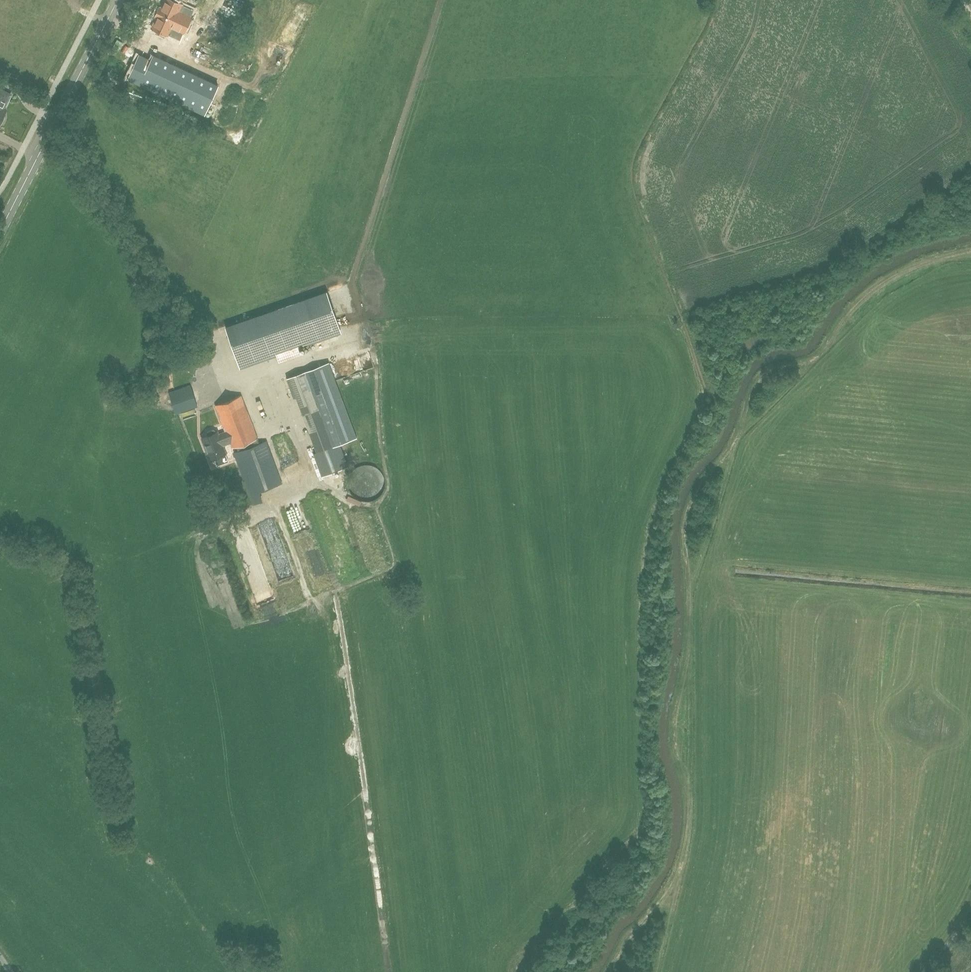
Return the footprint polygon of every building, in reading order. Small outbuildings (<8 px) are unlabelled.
[(177,0),(164,0),(161,6),(160,5),(155,14),(157,15),(152,26),(158,28),(163,31),(169,33),(169,32),(171,33),(174,26),(184,31),(185,31),(192,15),(191,15),(180,9),(183,3),(177,0)] [(224,38),(214,33),(211,38),(221,43),(224,38)] [(139,55),(128,79),(204,114),(213,94),(168,73),(172,64),(153,55),(151,60),(139,55)] [(1,125),(2,123),(4,119),(5,117),(3,116),(6,110),(4,109),(11,95),(0,89),(0,125),(1,125)] [(226,327),(239,366),(276,353),(279,362),(300,355),(297,346),(341,332),(327,293),(226,327)] [(329,417),(312,370),(289,378),(307,425),(329,417)] [(184,412),(198,407),(190,385),(168,392),(176,415),(179,413),(181,417),(186,416),(184,412)] [(257,439),(245,406),(241,396),(216,405),(226,432),(218,435),(217,431),(201,438),(210,460),(214,459),(217,466),(228,461),(226,454),(222,443),(228,440),(232,448),(236,447),(238,451),(234,452),(249,495),(252,504),(264,500),(260,491),(280,483),(265,441),(259,443),(257,439)] [(339,444),(317,452),(314,453),(322,475),(348,466),(339,444)] [(386,486),(387,483),(387,480),(386,476),(385,474),(384,471),(382,468),(380,466),(377,465),(374,464),(371,463),(368,463),(365,463),(362,464),(359,465),(357,466),(355,469),(353,471),(351,474),(350,477),(350,480),(350,483),(350,486),(351,489),(353,491),(355,494),(357,496),(360,497),(362,499),(365,499),(368,500),(371,499),(374,499),(377,497),(380,496),(382,494),(384,491),(385,488),(386,486)] [(328,531),(334,547),(345,543),(339,527),(328,531)]
